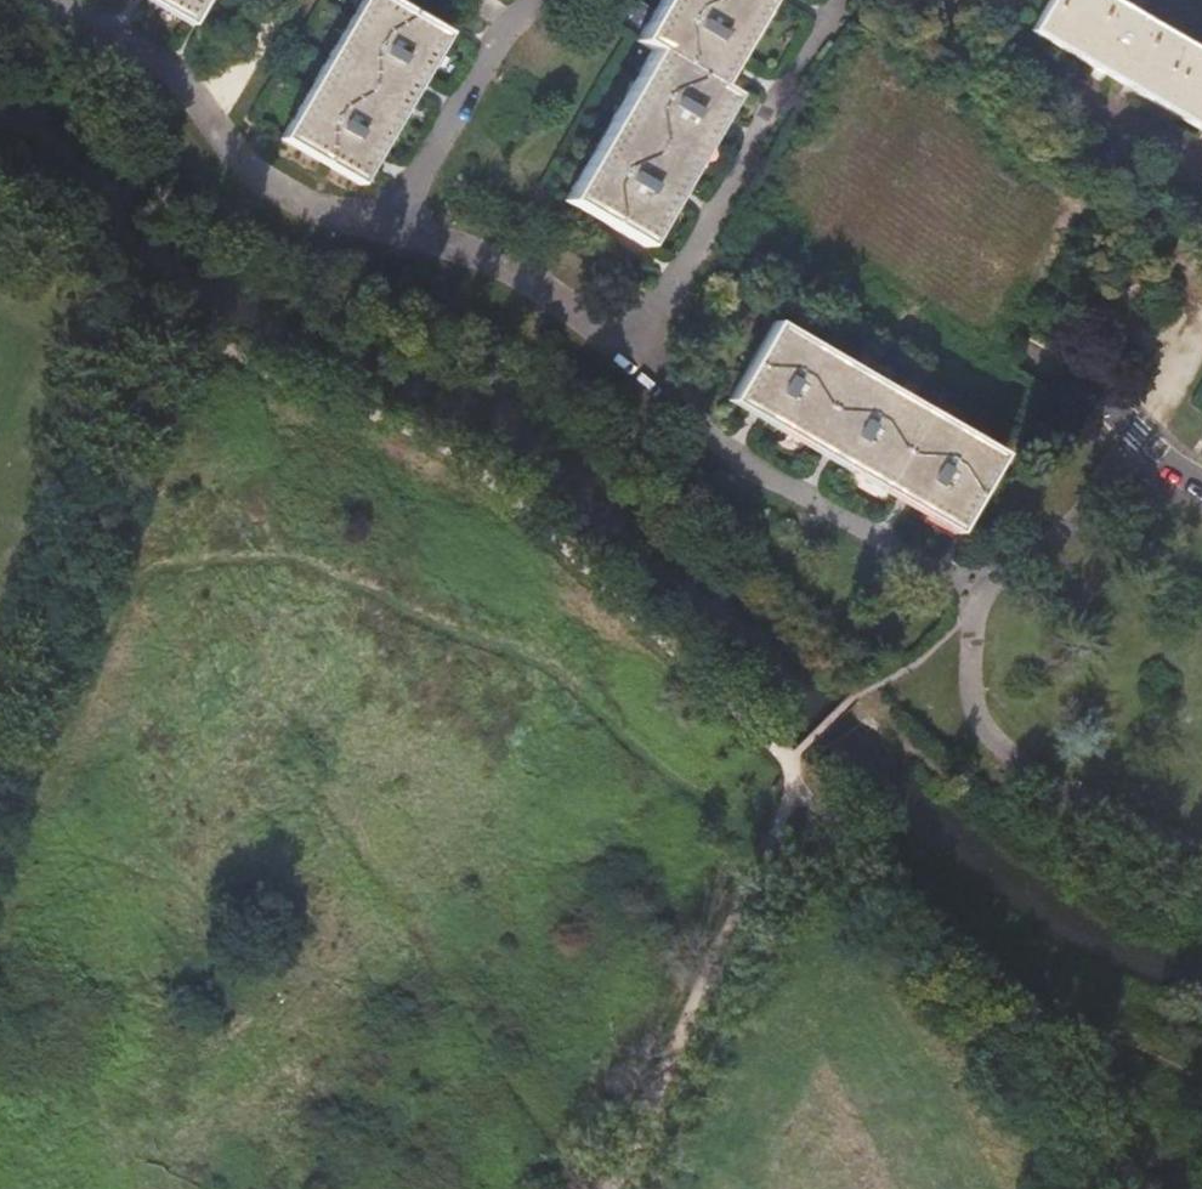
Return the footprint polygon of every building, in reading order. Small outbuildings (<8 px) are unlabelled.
[(184,18),(195,0),(154,0),(184,18)] [(396,0),(354,0),(276,132),(353,178),(368,151),(411,77),(440,27),(396,0)] [(707,83),(724,54),(756,0),(652,0),(630,38),(645,47),(557,197),(617,233),(635,243),(669,184),(714,109),(723,94),(707,83)] [(1201,135),(1201,58),(1103,0),(1037,0),(1021,28),(1201,135)] [(906,505),(946,529),(993,449),(767,318),(720,397),(758,419),(832,462),(906,505)]
